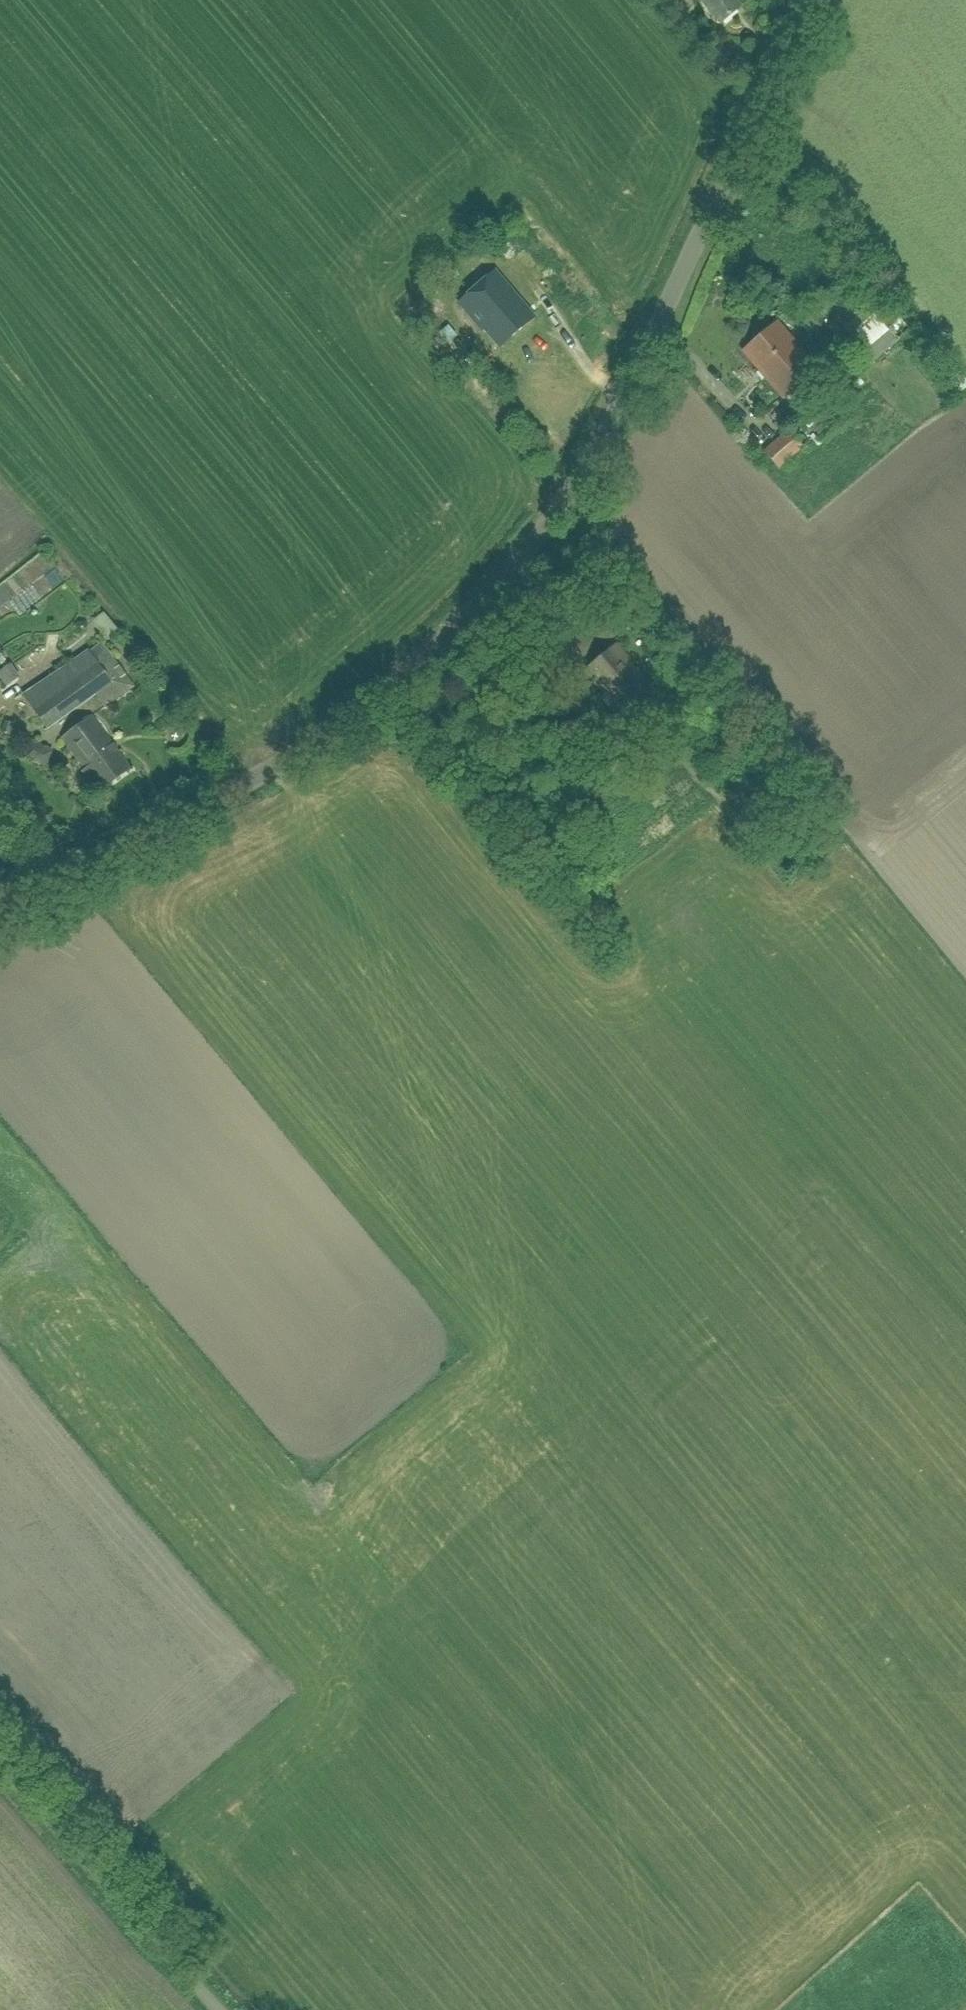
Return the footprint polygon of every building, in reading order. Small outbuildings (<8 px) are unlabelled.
[(739,7),(733,0),(699,0),(719,24),(739,7)] [(500,347),(533,318),(494,272),(459,303),(480,328),(482,326),(500,347)] [(876,311),(856,325),(867,340),(887,326),(876,311)] [(781,398),(814,369),(775,324),(741,353),(781,398)] [(965,383),(965,380),(958,370),(950,377),(958,388),(965,383)] [(778,469),(802,448),(786,430),(762,452),(778,469)] [(46,730),(51,726),(93,694),(103,707),(131,685),(111,658),(98,641),(86,651),(86,650),(65,666),(65,665),(21,696),(46,730)] [(621,721),(655,693),(616,645),(582,672),(599,693),(598,694),(621,721)] [(60,738),(84,769),(81,771),(94,788),(97,786),(100,790),(129,768),(89,716),(60,738)]
